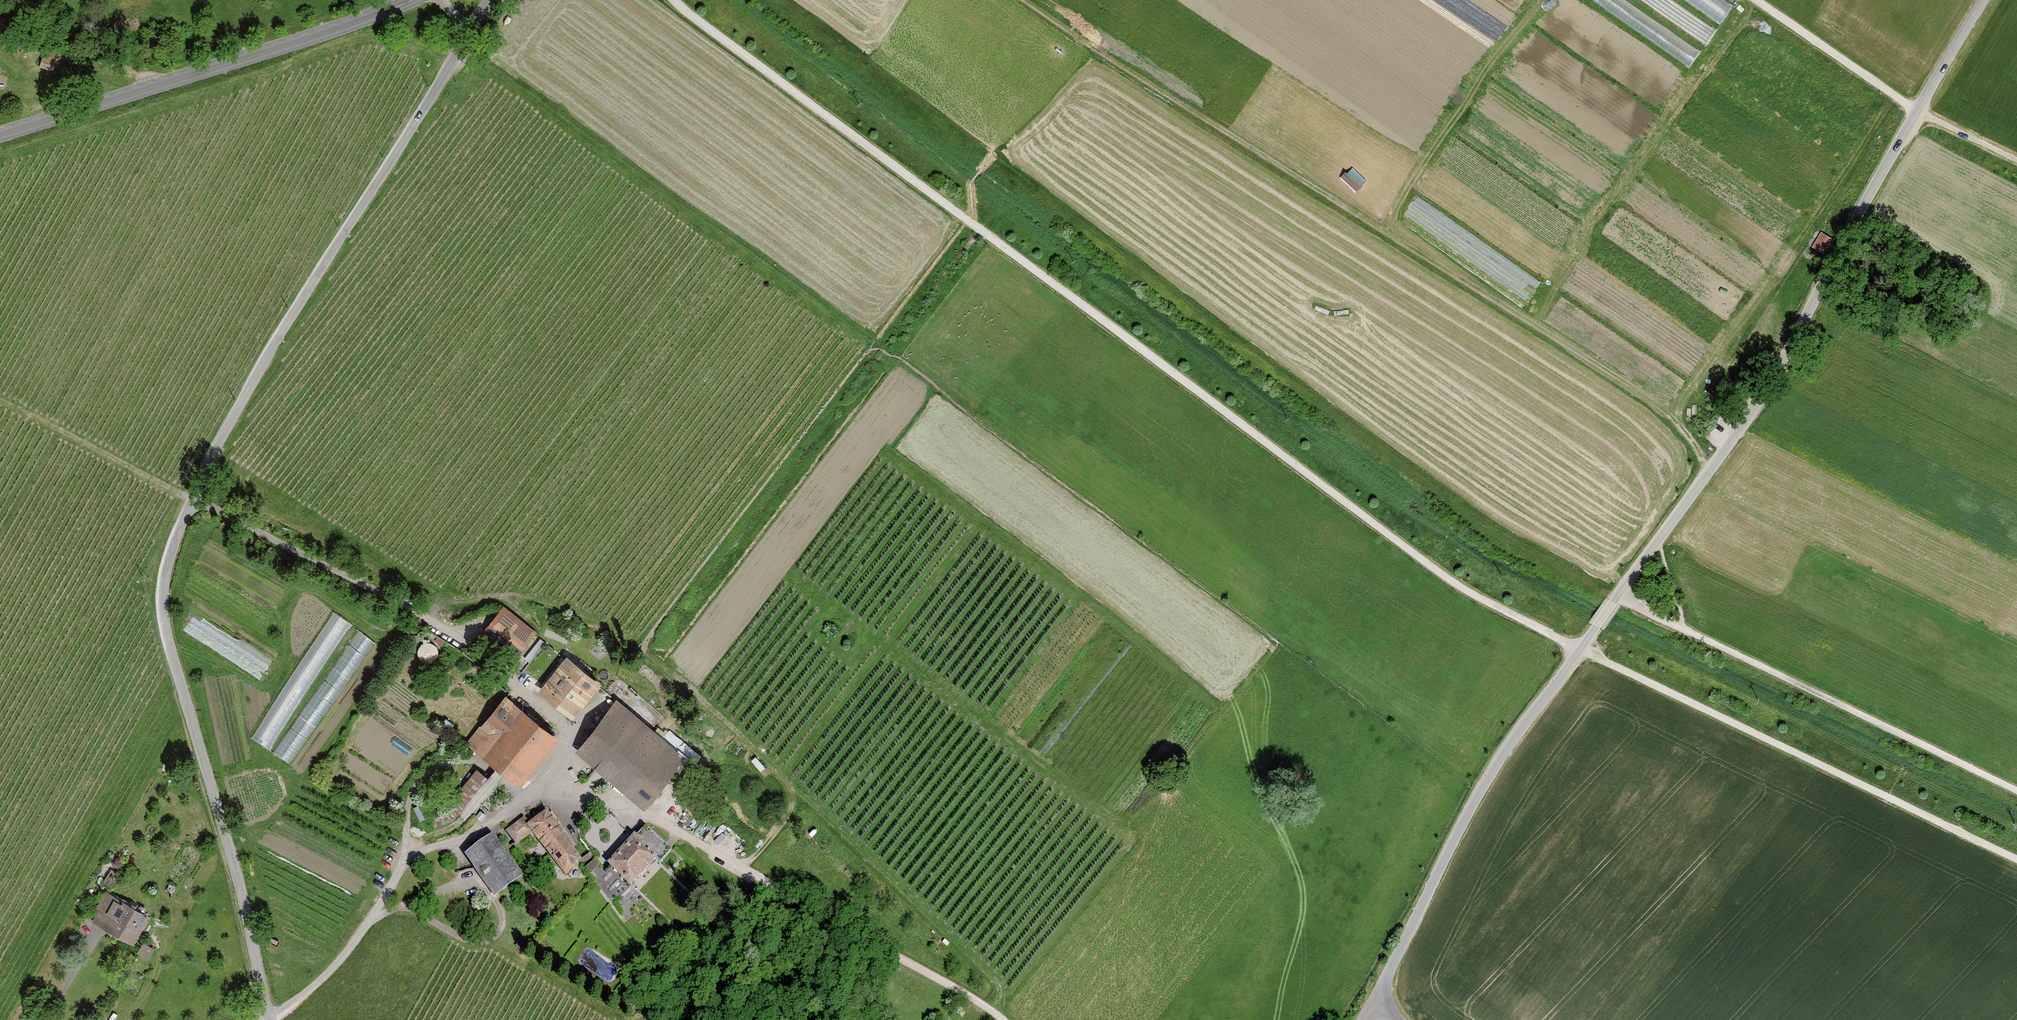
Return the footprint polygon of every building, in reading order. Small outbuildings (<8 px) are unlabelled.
[(1702,47),(1630,0),(1595,0),(1692,63),(1702,47)] [(1661,9),(1667,0),(1648,0),(1661,9)] [(1724,19),(1735,0),(1694,0),(1724,19)] [(1685,23),(1684,24),(1706,42),(1717,28),(1693,10),(1691,13),(1702,21),(1694,31),(1685,23)] [(55,61),(43,57),(40,67),(52,70),(55,61)] [(1824,253),(1834,237),(1822,230),(1812,246),(1824,253)] [(1834,536),(1837,530),(1824,524),(1821,530),(1834,536)] [(330,609),(257,738),(275,748),(347,618),(330,609)] [(529,637),(498,613),(487,628),(517,652),(529,637)] [(338,657),(288,742),(289,742),(283,753),(288,756),(290,753),(298,757),(353,666),(338,657)] [(568,661),(544,692),(572,713),(596,684),(568,661)] [(509,731),(524,712),(505,698),(470,743),(488,758),(509,731)] [(681,754),(617,702),(606,715),(670,769),(681,754)] [(524,712),(509,731),(538,755),(553,736),(524,712)] [(670,769),(606,715),(583,745),(597,756),(647,799),(670,769)] [(509,731),(488,758),(502,769),(517,781),(538,755),(509,731)] [(487,777),(479,770),(454,802),(443,812),(434,817),(432,823),(435,826),(448,821),(460,810),(487,777)] [(562,833),(547,813),(530,825),(529,826),(533,831),(567,874),(580,859),(562,833)] [(533,831),(529,826),(530,825),(524,819),(507,831),(516,844),(533,831)] [(656,858),(655,859),(659,863),(671,851),(646,827),(636,838),(656,858)] [(656,858),(636,838),(635,838),(610,864),(611,865),(624,878),(631,885),(655,859),(656,858)] [(492,843),(472,857),(496,890),(516,876),(515,875),(494,845),(492,843)] [(494,845),(515,875),(519,872),(497,843),(494,845)] [(596,861),(590,853),(581,860),(587,867),(595,861),(596,861)] [(615,888),(595,861),(587,867),(607,894),(615,888)] [(624,878),(611,865),(605,872),(616,887),(624,878)] [(100,912),(94,921),(132,943),(146,918),(106,895),(98,910),(100,912)] [(146,940),(139,950),(149,957),(156,947),(146,940)]
